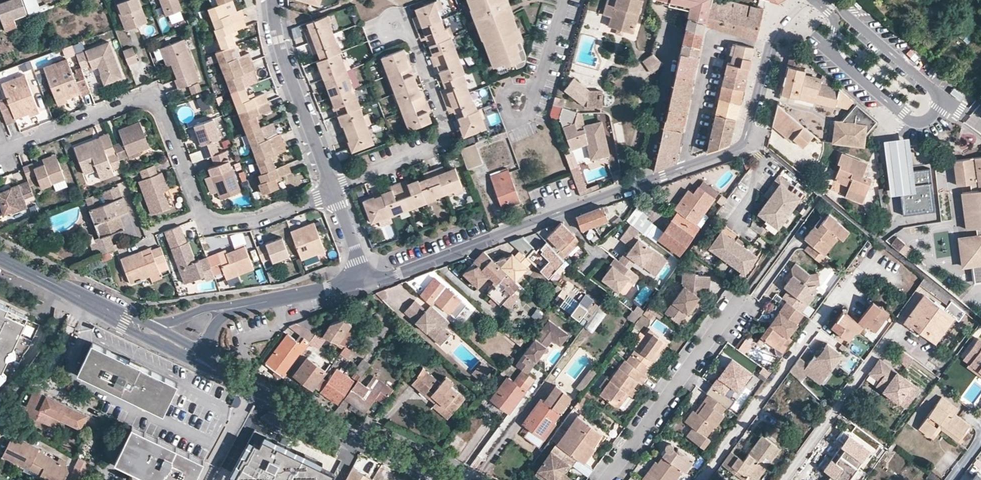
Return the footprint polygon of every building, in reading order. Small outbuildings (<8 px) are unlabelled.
[(0,3),(0,17),(4,29),(16,25),(13,16),(26,11),(23,0),(8,0),(0,3)] [(139,0),(120,0),(117,1),(126,24),(134,21),(136,25),(147,21),(139,0)] [(164,9),(171,6),(173,12),(182,9),(179,0),(161,0),(164,9)] [(469,0),(472,8),(476,6),(480,18),(477,19),(481,28),(483,27),(487,38),(484,39),(488,52),(494,66),(505,62),(506,65),(515,62),(521,59),(518,49),(520,48),(517,41),(520,40),(516,29),(518,28),(513,15),(515,14),(513,11),(511,5),(510,4),(506,5),(504,0),(469,0)] [(615,0),(607,24),(632,31),(641,0),(614,0),(615,0)] [(689,6),(686,17),(704,23),(710,0),(667,0),(689,6)] [(735,0),(710,0),(704,23),(740,33),(745,13),(747,3),(735,0)] [(136,25),(134,21),(126,24),(117,1),(115,2),(125,30),(136,25)] [(222,5),(222,6),(218,7),(208,11),(215,31),(243,20),(245,19),(242,11),(234,14),(233,11),(235,10),(232,1),(222,5)] [(436,1),(416,9),(418,16),(420,20),(415,21),(417,28),(441,19),(438,10),(439,10),(436,1)] [(763,7),(750,4),(747,14),(745,13),(740,33),(756,37),(763,7)] [(173,12),(171,6),(164,9),(167,15),(173,12)] [(476,6),(472,8),(470,9),(474,20),(477,19),(480,18),(476,6)] [(307,22),(310,30),(311,34),(306,36),(308,43),(332,34),(329,27),(331,26),(327,14),(307,22)] [(702,30),(704,23),(686,17),(685,25),(702,30)] [(445,29),(441,19),(417,28),(420,34),(425,32),(426,36),(429,45),(450,37),(446,28),(445,29)] [(231,36),(238,33),(247,29),(243,20),(215,31),(213,32),(221,52),(229,49),(235,47),(233,40),(231,36)] [(702,30),(685,25),(683,31),(701,35),(702,34),(702,30)] [(299,26),(291,29),(295,40),(303,37),(299,26)] [(483,27),(481,28),(478,29),(482,40),(484,39),(487,38),(483,27)] [(970,35),(962,27),(955,35),(964,42),(970,35)] [(699,45),(701,35),(683,31),(682,40),(699,45)] [(334,40),(332,34),(308,43),(311,49),(316,47),(317,51),(320,59),(339,52),(340,51),(336,40),(334,40)] [(454,45),(451,37),(450,37),(429,45),(433,55),(431,56),(433,63),(453,56),(450,46),(454,45)] [(185,39),(166,47),(172,65),(177,77),(174,77),(178,87),(200,79),(185,39)] [(76,52),(81,67),(90,64),(92,68),(99,66),(101,72),(99,73),(103,83),(122,76),(108,40),(76,52)] [(521,59),(515,62),(517,66),(522,64),(525,61),(526,54),(521,40),(520,40),(517,41),(520,48),(518,49),(521,59)] [(699,45),(682,40),(679,50),(697,55),(699,45)] [(750,58),(753,47),(732,43),(732,45),(730,53),(732,53),(742,56),(750,58)] [(458,54),(454,45),(450,46),(453,56),(458,54)] [(133,46),(123,50),(129,64),(138,60),(133,46)] [(172,65),(166,47),(160,48),(160,49),(164,57),(167,66),(172,65)] [(221,52),(216,54),(224,74),(252,63),(249,55),(240,59),(235,47),(229,49),(221,52)] [(795,51),(790,47),(787,62),(780,92),(798,97),(799,91),(815,96),(814,100),(834,105),(838,88),(822,74),(820,78),(804,73),(805,68),(798,67),(801,56),(795,51)] [(160,49),(153,51),(156,60),(164,57),(160,49)] [(383,58),(386,66),(388,65),(392,74),(412,67),(405,49),(383,58)] [(693,76),(697,55),(679,50),(675,72),(693,76)] [(343,62),(339,52),(320,59),(317,60),(324,78),(344,70),(341,63),(343,62)] [(742,56),(732,53),(730,61),(740,64),(742,56)] [(461,63),(458,54),(453,56),(456,65),(461,63)] [(456,65),(453,56),(433,63),(436,71),(438,70),(443,81),(463,73),(465,72),(461,63),(456,65)] [(750,58),(742,56),(740,64),(730,61),(727,61),(724,72),(745,77),(750,58)] [(79,97),(91,92),(81,67),(71,71),(67,61),(56,66),(55,62),(43,67),(57,104),(66,101),(65,99),(64,95),(69,94),(70,97),(78,94),(79,97)] [(252,63),(224,74),(231,94),(245,88),(242,81),(241,77),(247,75),(256,71),(252,63)] [(388,65),(386,66),(383,67),(386,76),(392,74),(388,65)] [(273,77),(269,66),(256,71),(260,82),(273,77)] [(418,84),(412,67),(392,74),(395,82),(393,83),(396,92),(418,84)] [(347,77),(344,70),(324,78),(331,97),(353,88),(349,77),(347,77)] [(693,76),(675,72),(670,93),(689,97),(693,76)] [(745,77),(724,72),(722,82),(743,88),(745,77)] [(463,73),(443,81),(446,89),(447,93),(443,95),(445,100),(467,92),(463,83),(466,82),(463,73)] [(395,82),(392,74),(386,76),(389,84),(393,83),(395,82)] [(26,75),(14,79),(15,83),(4,87),(8,98),(12,107),(2,110),(8,125),(18,121),(17,118),(25,115),(23,112),(28,110),(29,114),(30,116),(40,112),(26,75)] [(178,87),(174,77),(162,82),(166,92),(178,87)] [(576,85),(578,83),(573,79),(565,90),(586,105),(592,96),(576,85)] [(469,82),(466,82),(463,83),(467,92),(472,90),(469,82)] [(739,102),(743,88),(722,82),(719,95),(739,102)] [(590,91),(578,83),(576,85),(592,96),(586,105),(603,107),(604,91),(590,91)] [(189,86),(191,94),(201,92),(200,84),(189,86)] [(420,90),(418,84),(396,92),(399,102),(404,100),(407,109),(427,101),(424,93),(422,94),(420,90)] [(248,96),(245,88),(231,94),(240,114),(268,103),(265,95),(257,98),(250,100),(248,96)] [(357,96),(353,88),(331,97),(335,106),(332,108),(335,115),(338,114),(356,107),(352,98),(357,96)] [(852,101),(838,88),(834,105),(846,108),(852,101)] [(475,100),(472,90),(467,92),(470,101),(473,101),(475,100)] [(798,97),(814,100),(815,96),(799,91),(798,97)] [(196,99),(202,113),(219,106),(213,92),(196,99)] [(470,101),(467,92),(445,100),(447,107),(452,105),(453,109),(456,117),(476,110),(473,101),(470,101)] [(685,112),(689,97),(670,93),(667,107),(685,112)] [(739,102),(719,95),(715,113),(735,117),(739,102)] [(360,106),(357,96),(352,98),(356,107),(360,106)] [(0,101),(0,104),(2,110),(12,107),(8,98),(0,101)] [(404,100),(399,102),(403,111),(407,109),(404,100)] [(431,111),(427,101),(407,109),(411,118),(406,120),(409,128),(431,120),(428,112),(431,111)] [(268,103),(240,114),(248,135),(261,129),(258,121),(256,117),(263,115),(271,111),(268,103)] [(559,120),(563,107),(554,105),(550,118),(559,120)] [(868,115),(857,105),(854,108),(865,118),(868,115)] [(364,115),(360,106),(356,107),(338,114),(341,120),(342,125),(345,131),(365,124),(362,116),(364,115)] [(803,149),(813,136),(779,106),(774,125),(803,149)] [(685,112),(667,107),(665,118),(683,123),(685,112)] [(481,108),(476,110),(480,119),(482,118),(485,117),(481,108)] [(836,123),(833,144),(864,148),(866,137),(877,123),(868,115),(865,118),(854,108),(841,124),(836,123)] [(411,118),(407,109),(403,111),(406,120),(411,118)] [(579,113),(563,109),(561,119),(572,152),(589,147),(593,160),(609,155),(600,123),(585,126),(586,129),(577,131),(576,124),(579,113)] [(476,110),(456,117),(462,134),(485,126),(482,118),(480,119),(476,110)] [(582,114),(579,113),(576,124),(577,131),(586,129),(585,126),(582,114)] [(728,142),(735,117),(715,113),(706,150),(728,142)] [(367,114),(364,115),(362,116),(365,124),(370,122),(367,114)] [(201,149),(204,158),(210,155),(225,150),(220,137),(212,117),(191,125),(195,135),(198,134),(202,143),(199,144),(201,149)] [(681,131),(683,123),(665,118),(663,127),(681,131)] [(123,141),(113,145),(116,152),(119,159),(128,155),(139,151),(149,147),(140,122),(119,130),(123,141)] [(373,130),(370,122),(365,124),(368,132),(370,131),(373,130)] [(368,132),(365,124),(345,131),(351,149),(374,141),(370,131),(368,132)] [(681,131),(663,127),(660,140),(679,145),(681,131)] [(264,136),(261,129),(248,135),(255,155),(284,143),(281,135),(272,138),(266,141),(264,136)] [(113,145),(109,134),(100,137),(101,140),(107,155),(116,152),(113,145)] [(242,136),(232,139),(235,147),(245,144),(242,136)] [(107,155),(101,140),(98,142),(97,139),(74,147),(85,173),(97,169),(101,178),(113,173),(112,169),(122,166),(119,159),(116,152),(107,155)] [(913,193),(911,171),(907,139),(882,142),(888,196),(900,194),(913,193)] [(679,145),(660,140),(653,170),(675,162),(679,145)] [(273,157),(279,154),(287,151),(284,143),(255,155),(263,175),(277,169),(274,162),(273,157)] [(500,146),(483,152),(489,169),(506,163),(500,146)] [(204,158),(201,149),(190,154),(193,162),(204,158)] [(337,153),(340,162),(351,157),(348,149),(337,153)] [(228,195),(241,190),(225,150),(210,155),(216,172),(210,174),(216,190),(218,189),(220,195),(226,193),(228,195)] [(141,155),(139,151),(128,155),(130,159),(141,155)] [(862,161),(837,151),(833,161),(836,163),(830,178),(845,184),(841,195),(858,201),(867,178),(857,175),(862,161)] [(573,152),(565,156),(580,196),(599,189),(597,185),(587,189),(578,164),(590,159),(588,154),(576,159),(573,152)] [(45,163),(58,158),(56,153),(42,159),(45,163)] [(975,156),(979,188),(961,190),(966,227),(975,226),(976,233),(958,236),(962,264),(971,263),(980,261),(980,155),(975,156)] [(969,157),(954,159),(957,184),(973,181),(969,157)] [(65,178),(58,158),(45,163),(35,167),(33,162),(23,166),(24,169),(28,182),(30,185),(35,183),(32,176),(37,174),(42,187),(54,183),(65,178)] [(154,163),(140,169),(144,178),(139,180),(152,214),(170,206),(166,196),(165,196),(162,198),(160,191),(163,190),(169,189),(161,170),(157,172),(154,163)] [(289,165),(277,169),(263,175),(260,176),(263,184),(261,185),(264,194),(281,188),(279,183),(277,179),(284,176),(291,173),(289,165)] [(442,166),(435,169),(444,193),(451,190),(452,192),(463,188),(455,167),(444,171),(442,166)] [(435,169),(428,172),(430,177),(426,178),(419,181),(426,202),(436,198),(435,196),(444,193),(435,169)] [(913,193),(900,194),(902,214),(933,210),(928,169),(911,171),(913,193)] [(778,174),(766,189),(771,193),(767,198),(756,213),(767,221),(776,227),(797,199),(787,191),(792,185),(778,174)] [(496,183),(506,210),(523,204),(513,177),(496,183)] [(65,178),(54,183),(55,189),(67,184),(65,178)] [(406,180),(398,183),(407,204),(416,201),(417,205),(426,202),(419,181),(418,179),(407,183),(406,180)] [(718,191),(702,179),(698,186),(714,197),(718,191)] [(28,182),(0,192),(0,216),(11,212),(27,206),(25,201),(34,198),(30,185),(28,182)] [(398,183),(391,185),(392,189),(388,190),(381,193),(389,214),(389,215),(398,212),(397,208),(407,204),(398,183)] [(802,193),(792,185),(787,191),(797,199),(802,193)] [(121,196),(118,186),(103,192),(107,201),(121,196)] [(677,211),(657,238),(681,255),(683,252),(681,250),(699,226),(695,223),(714,197),(698,186),(692,193),(688,189),(674,208),(677,211)] [(218,189),(216,190),(219,199),(228,195),(226,193),(220,195),(218,189)] [(771,193),(766,189),(762,195),(767,198),(771,193)] [(382,216),(389,214),(381,193),(364,199),(372,222),(382,218),(382,216)] [(99,204),(96,195),(85,199),(88,208),(99,204)] [(99,204),(88,208),(99,238),(124,229),(119,214),(127,211),(121,196),(107,201),(99,204)] [(27,206),(11,212),(12,216),(28,210),(27,206)] [(611,213),(608,206),(577,218),(582,231),(609,221),(607,215),(611,213)] [(626,220),(629,223),(645,235),(652,224),(644,218),(646,215),(635,207),(626,220)] [(823,264),(824,263),(825,261),(827,256),(821,251),(818,249),(824,240),(822,238),(829,229),(833,232),(838,235),(844,227),(831,218),(832,216),(824,210),(813,226),(810,231),(807,229),(800,238),(807,242),(802,248),(802,249),(823,264)] [(612,222),(615,225),(621,219),(618,216),(612,222)] [(776,227),(767,221),(764,225),(773,231),(776,227)] [(553,231),(549,228),(537,232),(547,242),(550,244),(563,257),(579,242),(561,223),(553,231)] [(298,230),(291,232),(302,261),(319,255),(318,251),(324,249),(315,224),(307,227),(308,230),(299,233),(298,230)] [(619,237),(629,244),(635,236),(638,231),(629,224),(619,237)] [(180,225),(165,231),(186,283),(205,276),(207,280),(216,276),(215,275),(208,257),(197,261),(189,241),(187,242),(180,225)] [(739,271),(742,273),(751,260),(755,256),(734,240),(737,235),(724,225),(707,247),(739,271)] [(821,251),(833,232),(829,229),(822,238),(824,240),(818,249),(821,251)] [(629,244),(632,247),(638,238),(635,236),(629,244)] [(521,251),(529,259),(535,252),(532,249),(533,248),(522,237),(510,242),(521,251)] [(625,252),(619,260),(624,264),(630,256),(641,264),(643,260),(657,270),(666,258),(638,238),(632,247),(627,253),(625,252)] [(283,239),(258,248),(263,263),(272,259),(274,264),(290,258),(283,239)] [(543,251),(550,244),(547,242),(541,248),(540,248),(536,252),(538,254),(539,252),(542,254),(544,252),(543,251)] [(538,254),(536,252),(535,252),(529,259),(533,263),(547,277),(553,272),(552,267),(557,267),(559,265),(564,259),(563,257),(550,244),(543,251),(544,252),(542,254),(539,252),(538,254)] [(167,260),(161,245),(152,249),(153,252),(145,255),(143,250),(121,258),(130,281),(137,279),(138,281),(143,279),(143,277),(146,276),(145,274),(159,268),(158,264),(167,260)] [(153,252),(152,249),(151,246),(143,250),(145,255),(153,252)] [(245,247),(237,250),(238,253),(234,255),(233,251),(227,254),(225,250),(217,252),(224,272),(227,278),(253,268),(245,247)] [(498,265),(484,251),(464,274),(479,288),(490,276),(498,283),(488,293),(502,306),(504,303),(515,291),(521,286),(517,282),(498,266),(498,265)] [(533,263),(529,259),(521,251),(516,257),(513,255),(508,260),(506,259),(501,261),(498,265),(498,266),(517,282),(529,270),(528,268),(533,263)] [(113,257),(111,252),(101,255),(104,261),(113,257)] [(224,272),(217,252),(208,256),(208,257),(215,275),(224,272)] [(619,260),(615,257),(610,264),(612,265),(608,271),(602,279),(618,291),(627,279),(633,283),(639,275),(624,264),(619,260)] [(169,268),(167,260),(158,264),(159,268),(160,271),(169,268)] [(643,260),(641,264),(655,274),(657,270),(643,260)] [(742,273),(739,271),(734,277),(741,281),(755,263),(751,260),(742,273)] [(971,263),(973,281),(980,280),(980,261),(971,263)] [(789,267),(791,273),(794,275),(791,279),(788,277),(782,285),(786,288),(780,297),(785,300),(799,310),(813,290),(812,282),(817,282),(815,271),(806,272),(793,262),(789,267)] [(553,272),(547,277),(554,283),(565,271),(559,265),(557,267),(552,267),(553,272)] [(160,271),(159,268),(145,274),(146,276),(151,275),(153,280),(163,277),(160,271)] [(681,282),(668,299),(670,301),(663,311),(675,320),(682,310),(684,311),(691,302),(689,301),(694,293),(695,290),(707,291),(710,276),(693,274),(694,273),(681,271),(680,281),(681,281),(681,282)] [(420,294),(431,304),(434,299),(450,313),(461,300),(434,277),(420,294)] [(922,277),(918,283),(934,295),(938,290),(922,277)] [(575,297),(580,290),(571,283),(566,290),(575,297)] [(567,293),(561,289),(557,294),(563,299),(558,305),(570,313),(578,302),(567,293)] [(938,290),(934,295),(955,310),(958,306),(938,290)] [(520,296),(515,291),(504,303),(509,307),(520,296)] [(584,293),(578,302),(586,308),(593,299),(584,293)] [(698,296),(694,293),(689,301),(691,302),(692,304),(698,296)] [(924,332),(942,308),(923,294),(904,320),(913,327),(914,325),(924,332)] [(445,325),(449,320),(431,304),(426,309),(414,299),(404,310),(441,341),(451,330),(445,325)] [(670,301),(668,299),(661,310),(663,311),(670,301)] [(886,311),(870,299),(855,319),(841,309),(828,326),(847,339),(853,330),(857,329),(861,324),(865,323),(873,329),(886,311)] [(461,300),(450,313),(456,318),(467,305),(461,300)] [(799,310),(785,300),(772,317),(774,319),(772,322),(770,320),(759,335),(773,345),(777,339),(781,342),(803,313),(799,310)] [(0,301),(0,304),(25,316),(27,314),(0,301)] [(586,308),(578,302),(570,313),(578,319),(586,308)] [(25,316),(0,304),(0,370),(25,316)] [(638,307),(627,318),(634,324),(644,312),(638,307)] [(655,314),(648,308),(644,314),(651,319),(655,314)] [(951,315),(942,308),(924,332),(933,339),(951,315)] [(539,323),(545,314),(538,309),(532,317),(539,323)] [(311,330),(307,318),(295,322),(311,330)] [(321,334),(331,339),(339,343),(352,322),(344,318),(328,324),(321,334)] [(525,373),(534,360),(532,359),(536,354),(539,354),(539,351),(543,346),(545,347),(550,339),(555,338),(561,342),(568,333),(548,319),(514,365),(523,371),(525,373)] [(311,330),(295,322),(287,325),(304,333),(306,331),(312,335),(315,331),(311,330)] [(634,347),(623,361),(641,373),(647,365),(660,347),(665,341),(647,328),(642,334),(634,347)] [(634,347),(642,334),(636,330),(628,342),(634,347)] [(306,331),(304,333),(299,341),(288,333),(266,364),(283,376),(307,342),(312,335),(306,331)] [(331,339),(321,334),(315,331),(312,335),(307,342),(323,350),(331,339)] [(980,338),(967,356),(974,361),(971,364),(980,371),(980,339),(980,338)] [(177,382),(141,365),(129,359),(93,342),(78,373),(163,414),(177,382)] [(842,354),(827,343),(823,348),(823,349),(825,350),(822,354),(820,353),(816,358),(813,355),(807,364),(799,358),(789,372),(800,382),(807,374),(815,380),(826,365),(831,369),(842,354)] [(347,360),(355,356),(349,347),(341,351),(347,360)] [(660,347),(647,365),(650,367),(663,350),(660,347)] [(131,356),(129,359),(141,365),(143,361),(131,356)] [(306,356),(293,374),(312,387),(331,363),(324,358),(319,365),(306,356)] [(889,365),(879,357),(868,371),(879,379),(875,384),(882,389),(885,385),(882,383),(885,379),(881,376),(889,365)] [(736,388),(741,381),(744,383),(751,373),(730,358),(711,384),(710,383),(704,392),(707,394),(724,406),(725,407),(732,398),(722,391),(728,382),(736,388)] [(364,359),(356,369),(363,374),(371,365),(364,359)] [(623,361),(622,360),(607,380),(600,389),(597,394),(612,405),(616,398),(620,400),(624,394),(629,387),(634,380),(638,383),(643,375),(641,373),(623,361)] [(971,364),(971,363),(969,366),(980,376),(980,371),(971,364)] [(482,365),(472,372),(480,383),(490,375),(482,365)] [(831,369),(826,365),(815,380),(820,383),(831,369)] [(919,386),(889,365),(881,376),(885,379),(882,383),(885,385),(882,389),(898,400),(901,397),(908,402),(919,386)] [(418,388),(430,373),(423,366),(416,374),(417,375),(411,383),(418,388)] [(322,376),(315,385),(338,401),(351,384),(345,380),(348,375),(336,367),(327,380),(322,376)] [(356,380),(357,379),(361,374),(355,370),(351,376),(356,380)] [(593,375),(586,370),(571,391),(577,396),(593,375)] [(507,378),(491,399),(508,412),(533,378),(525,373),(523,371),(514,383),(507,378)] [(440,381),(430,373),(418,388),(427,397),(430,394),(452,412),(465,396),(450,384),(448,388),(440,381)] [(357,379),(356,380),(334,412),(340,415),(347,404),(345,403),(348,399),(352,402),(358,406),(364,410),(375,396),(383,402),(392,389),(372,375),(365,385),(357,379)] [(446,375),(440,381),(448,388),(450,384),(453,381),(446,375)] [(596,386),(600,389),(607,380),(603,377),(596,386)] [(632,390),(629,387),(624,394),(628,396),(632,390)] [(19,403),(16,409),(49,424),(54,415),(80,427),(86,414),(34,389),(25,406),(19,403)] [(566,400),(552,390),(544,400),(540,398),(523,423),(544,438),(555,422),(552,420),(566,400)] [(430,394),(427,397),(434,403),(433,405),(447,418),(452,412),(430,394)] [(724,406),(707,394),(702,400),(705,402),(697,413),(694,411),(692,410),(684,421),(692,427),(686,436),(702,448),(709,438),(705,435),(712,426),(714,427),(723,415),(720,413),(724,406)] [(929,436),(931,432),(939,422),(959,436),(969,424),(954,412),(957,408),(941,396),(918,427),(929,436)] [(901,397),(898,400),(905,405),(908,402),(901,397)] [(616,398),(612,405),(614,407),(620,400),(616,398)] [(705,402),(702,400),(694,411),(697,413),(705,402)] [(291,418),(268,407),(264,415),(286,426),(291,418)] [(965,408),(960,415),(969,422),(974,415),(965,408)] [(574,416),(554,444),(573,458),(581,464),(592,448),(590,446),(598,434),(574,416)] [(939,422),(931,432),(935,434),(939,428),(957,440),(959,436),(939,422)] [(162,440),(132,426),(115,462),(144,476),(153,479),(193,479),(203,460),(162,440)] [(303,456),(296,452),(286,447),(289,443),(282,439),(280,438),(258,427),(257,426),(228,479),(331,479),(335,473),(321,466),(303,456)] [(289,443),(292,437),(285,433),(282,439),(289,443)] [(858,466),(871,449),(850,433),(841,445),(846,448),(842,454),(858,466)] [(721,462),(734,472),(736,468),(751,479),(763,464),(766,466),(780,447),(761,434),(742,459),(730,450),(721,462)] [(7,450),(10,452),(12,459),(25,467),(28,465),(33,464),(34,462),(45,467),(42,473),(40,476),(42,479),(65,479),(69,472),(66,464),(59,460),(59,461),(40,451),(41,449),(19,437),(13,439),(7,450)] [(298,448),(289,443),(286,447),(296,452),(298,448)] [(655,463),(647,474),(645,471),(639,479),(640,479),(641,479),(672,479),(679,470),(681,472),(691,459),(675,447),(673,449),(672,448),(672,446),(671,445),(669,444),(668,443),(665,443),(664,443),(663,445),(662,446),(662,448),(662,449),(662,450),(659,455),(660,456),(655,463)] [(554,444),(533,473),(543,479),(568,479),(569,478),(562,473),(560,472),(566,463),(568,465),(573,458),(554,444)] [(323,461),(306,452),(303,456),(321,466),(323,461)] [(840,456),(836,462),(830,459),(823,469),(839,479),(848,479),(857,467),(840,456)] [(89,464),(79,459),(70,479),(83,479),(89,464)] [(652,461),(645,471),(647,474),(655,463),(652,461)] [(33,464),(28,465),(42,473),(45,467),(34,462),(33,464)] [(562,473),(568,465),(566,463),(560,472),(562,473)] [(733,472),(744,479),(755,479),(766,466),(763,464),(751,479),(736,468),(734,472),(733,472)] [(347,475),(345,479),(344,479),(371,479),(372,478),(352,466),(347,475)] [(977,471),(970,479),(980,479),(980,474),(977,471)]
